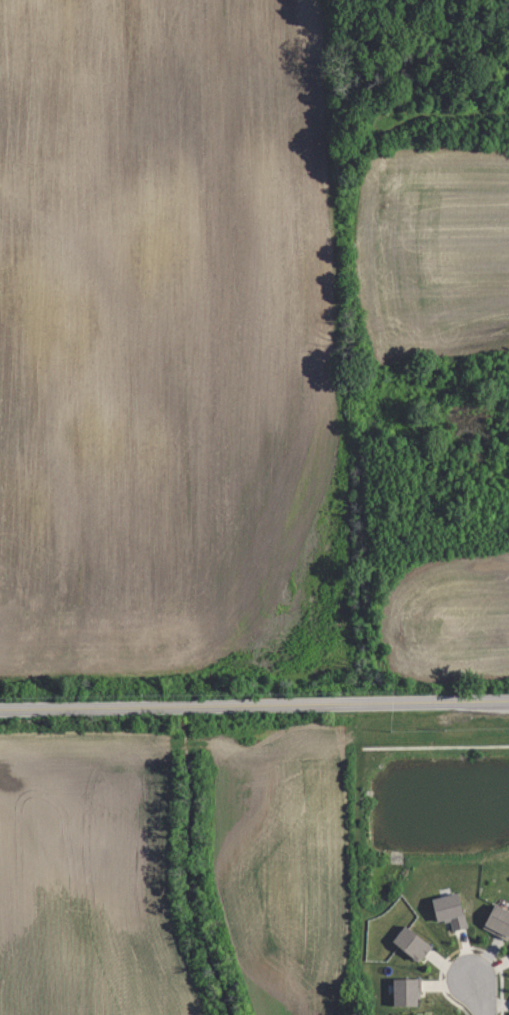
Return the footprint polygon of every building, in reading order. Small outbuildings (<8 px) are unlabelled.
[(466,926),(452,929),(450,920),(444,922),(443,919),(437,921),(431,898),(457,892),(466,926)] [(495,902),(508,910),(508,930),(505,938),(482,926),(495,902)] [(432,945),(423,956),(422,955),(418,960),(417,959),(416,960),(412,957),(413,956),(393,940),(405,924),(432,945)] [(420,993),(419,993),(419,997),(416,997),(416,1005),(392,1005),(392,977),(420,977),(420,993)]
